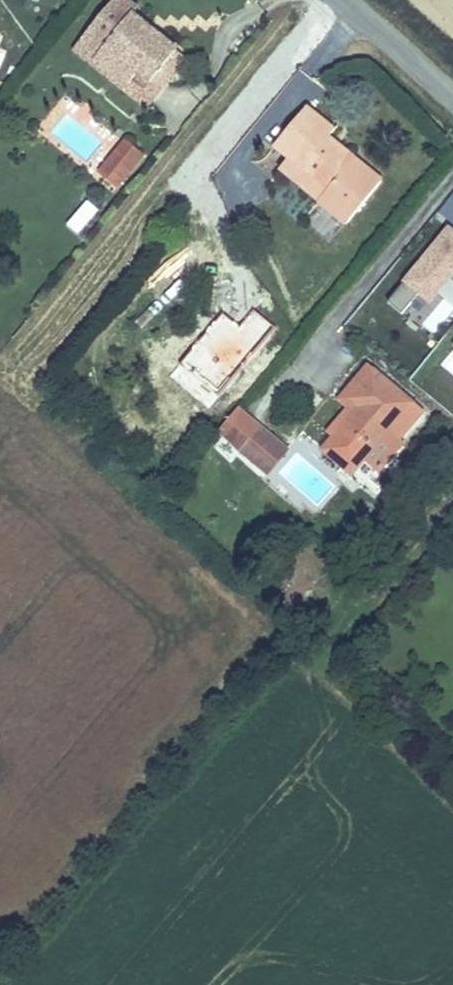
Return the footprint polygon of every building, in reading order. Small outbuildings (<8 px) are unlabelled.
[(73,54),(147,113),(189,59),(134,15),(139,9),(128,0),(115,0),(73,54)] [(278,173),(345,226),(382,181),(328,139),(336,129),(307,107),(273,151),(287,162),(278,173)] [(116,193),(144,156),(121,138),(93,174),(116,193)] [(79,237),(98,210),(84,200),(65,227),(79,237)] [(400,286),(431,308),(450,282),(452,284),(452,236),(442,228),(400,286)] [(389,304),(402,314),(414,298),(401,288),(389,304)] [(320,453),(352,479),(365,464),(381,475),(406,444),(391,432),(415,403),(367,363),(336,401),(346,410),(326,434),(331,439),(320,453)] [(290,451),(237,408),(219,431),(216,435),(269,478),(290,451)]
